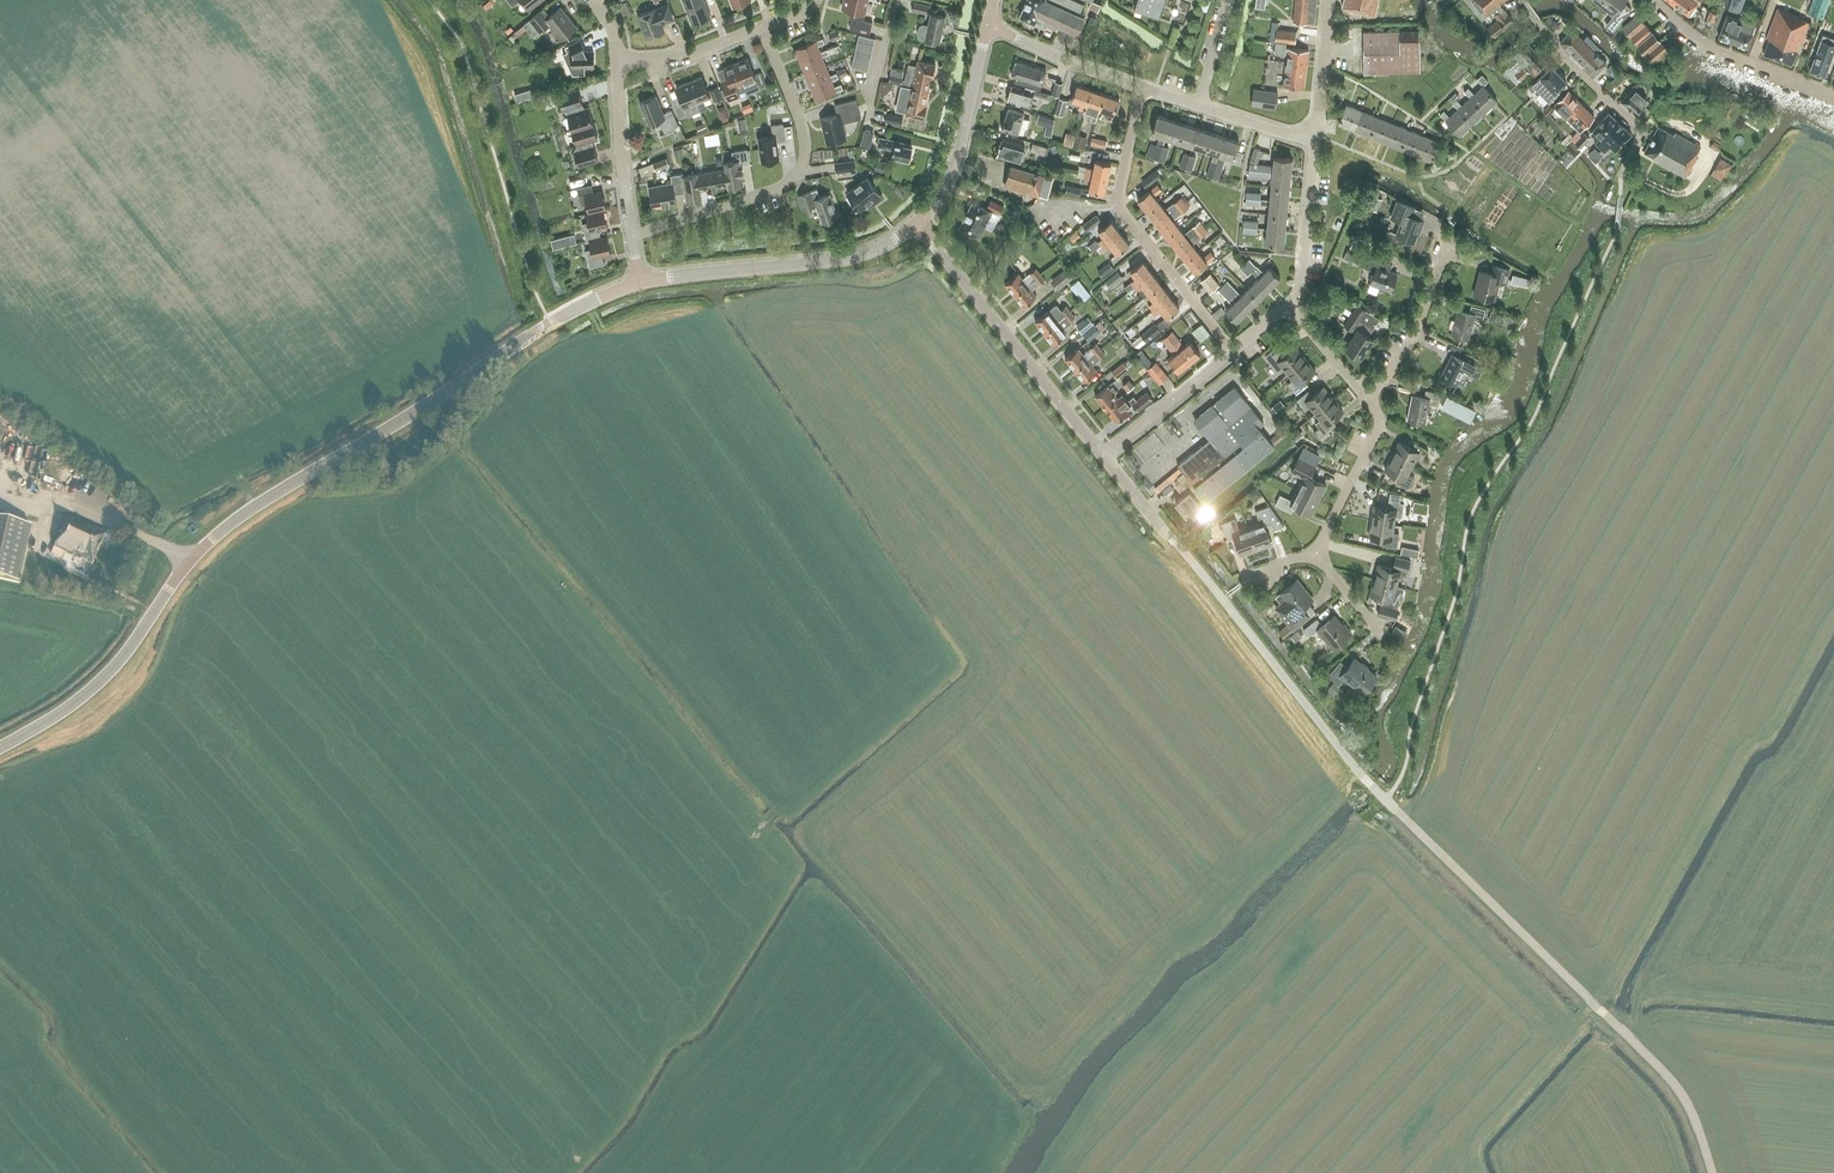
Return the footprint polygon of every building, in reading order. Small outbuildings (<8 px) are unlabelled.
[(530,8),(529,8),(529,9),(540,0),(524,0),(530,8)] [(692,23),(711,16),(704,0),(683,0),(692,23)] [(842,8),(856,11),(854,18),(852,17),(850,28),(870,33),(873,22),(863,20),(865,13),(868,0),(844,0),(842,8)] [(1024,5),(1025,5),(1020,16),(1035,22),(1035,21),(1047,26),(1050,21),(1044,19),(1048,9),(1042,6),(1044,0),(1026,0),(1024,5)] [(1074,0),(1044,0),(1042,6),(1048,9),(1044,19),(1050,21),(1077,33),(1085,17),(1079,14),(1083,4),(1074,0)] [(1094,0),(1092,0),(1088,7),(1097,12),(1101,4),(1094,0)] [(1135,9),(1159,18),(1165,0),(1138,0),(1135,9)] [(1317,0),(1295,0),(1293,21),(1315,23),(1317,0)] [(1343,7),(1375,16),(1379,0),(1345,0),(1343,7)] [(1473,8),(1482,19),(1489,14),(1492,17),(1494,15),(1498,19),(1487,28),(1494,36),(1513,21),(1508,14),(1504,10),(1505,10),(1499,4),(1504,0),(1465,0),(1473,8)] [(1613,15),(1605,25),(1613,31),(1631,9),(1624,3),(1626,0),(1595,0),(1613,15)] [(1692,0),(1668,0),(1689,15),(1697,3),(1692,0)] [(1725,4),(1741,10),(1744,0),(1726,0),(1725,4)] [(1830,0),(1813,0),(1808,13),(1823,18),(1830,0)] [(928,4),(914,1),(912,10),(926,13),(928,4)] [(661,23),(673,19),(667,5),(656,9),(655,8),(639,15),(647,38),(664,31),(661,23)] [(561,39),(577,27),(561,7),(550,16),(544,8),(530,19),(540,32),(549,24),(561,39)] [(1799,18),(1800,17),(1778,8),(1767,39),(1769,40),(1764,54),(1792,64),(1800,43),(1802,43),(1809,22),(1799,18)] [(1716,13),(1710,11),(1707,19),(1713,21),(1716,13)] [(945,17),(931,14),(930,19),(929,25),(923,23),(919,26),(917,34),(919,38),(926,39),(925,40),(940,43),(945,17)] [(1623,27),(1631,36),(1645,24),(1637,15),(1623,27)] [(1748,48),(1754,30),(1740,24),(1742,21),(1727,15),(1719,37),(1748,48)] [(1554,19),(1549,24),(1554,30),(1559,25),(1554,19)] [(1646,25),(1631,37),(1637,44),(1652,31),(1646,25)] [(1295,43),(1296,32),(1277,29),(1277,35),(1276,41),(1295,43)] [(1560,41),(1571,52),(1583,39),(1572,29),(1560,41)] [(839,37),(837,31),(829,34),(831,40),(839,37)] [(1420,73),(1419,31),(1363,32),(1365,74),(1420,73)] [(1653,32),(1638,45),(1645,53),(1660,41),(1653,32)] [(859,34),(857,43),(874,46),(875,38),(859,34)] [(1823,34),(1816,53),(1810,71),(1825,76),(1831,58),(1833,51),(1833,38),(1823,34)] [(1584,65),(1596,52),(1591,47),(1594,44),(1586,36),(1583,39),(1571,52),(1584,65)] [(795,49),(800,62),(821,53),(821,52),(818,46),(825,43),(823,38),(816,41),(816,40),(795,49)] [(567,51),(563,53),(573,75),(585,74),(585,67),(594,67),(594,51),(586,51),(584,47),(580,39),(565,47),(567,51)] [(1286,61),(1307,64),(1309,50),(1286,47),(1286,43),(1276,42),(1275,53),(1287,54),(1286,61)] [(1547,63),(1537,52),(1527,42),(1513,55),(1519,61),(1511,68),(1510,66),(1505,71),(1517,83),(1529,71),(1534,76),(1547,63)] [(1660,65),(1672,55),(1661,42),(1646,54),(1653,62),(1655,60),(1660,65)] [(855,51),(872,54),(874,46),(857,43),(855,51)] [(821,53),(800,62),(805,75),(826,66),(823,57),(829,54),(827,49),(821,52),(821,53)] [(870,63),(872,54),(855,51),(853,59),(870,63)] [(1607,63),(1596,52),(1584,65),(1594,75),(1607,63)] [(748,94),(760,89),(760,88),(767,85),(761,72),(755,75),(748,58),(736,63),(740,74),(745,85),(748,94)] [(868,71),(870,63),(853,59),(852,67),(868,71)] [(908,64),(905,80),(913,82),(912,87),(929,91),(935,64),(918,60),(917,65),(908,64)] [(1042,85),(1046,71),(1016,61),(1011,76),(1016,77),(1014,82),(1040,90),(1042,85)] [(1305,78),(1307,64),(1286,61),(1285,75),(1288,75),(1286,85),(1299,86),(1301,77),(1305,78)] [(722,81),(729,100),(740,96),(740,97),(748,94),(745,85),(740,74),(736,63),(724,68),(728,79),(722,81)] [(1566,80),(1551,65),(1540,76),(1535,81),(1528,88),(1532,92),(1537,88),(1549,100),(1558,92),(1556,90),(1566,80)] [(826,66),(805,75),(811,87),(831,79),(832,80),(839,78),(837,73),(830,76),(826,66)] [(841,76),(849,74),(846,67),(838,70),(841,76)] [(904,70),(891,67),(888,82),(901,85),(904,70)] [(1619,71),(1616,67),(1609,73),(1613,78),(1619,71)] [(1626,80),(1619,72),(1612,79),(1619,87),(1626,80)] [(1488,81),(1482,74),(1477,79),(1483,86),(1488,81)] [(689,81),(701,110),(707,108),(704,100),(710,98),(702,76),(689,81)] [(835,87),(832,80),(831,79),(811,87),(816,100),(837,92),(837,91),(843,89),(841,84),(835,87)] [(701,110),(689,81),(676,86),(682,101),(674,104),(679,117),(687,114),(688,115),(701,110)] [(1061,96),(1064,82),(1056,81),(1053,94),(1061,96)] [(1079,109),(1084,111),(1091,89),(1077,84),(1072,99),(1081,102),(1078,109),(1079,109)] [(902,85),(897,109),(907,111),(906,115),(923,118),(929,91),(912,87),(912,88),(902,85)] [(1025,89),(1011,85),(1007,99),(1031,106),(1034,95),(1051,100),(1052,95),(1036,90),(1036,89),(1026,86),(1025,89)] [(722,97),(718,86),(710,89),(714,101),(722,97)] [(1471,98),(1485,112),(1497,101),(1483,86),(1474,94),(1469,88),(1465,91),(1471,98)] [(1631,91),(1630,91),(1621,102),(1637,116),(1647,105),(1646,105),(1650,101),(1633,87),(1631,91)] [(1254,88),(1252,104),(1275,108),(1278,92),(1254,88)] [(573,130),(593,123),(589,108),(583,110),(581,104),(582,104),(578,89),(559,95),(564,110),(567,109),(568,114),(573,130)] [(1091,89),(1084,111),(1089,113),(1092,106),(1100,109),(1105,94),(1091,89)] [(1595,117),(1582,104),(1569,91),(1557,102),(1555,105),(1559,110),(1557,112),(1561,117),(1564,114),(1580,131),(1595,117)] [(1459,96),(1455,92),(1448,98),(1452,102),(1459,96)] [(1105,94),(1100,109),(1108,112),(1106,119),(1112,120),(1114,113),(1114,114),(1119,99),(1105,94)] [(663,113),(656,95),(640,102),(649,124),(659,120),(664,132),(679,126),(672,110),(663,113)] [(1068,100),(1060,98),(1055,113),(1063,116),(1068,100)] [(1458,109),(1472,124),(1485,112),(1471,98),(1462,105),(1456,99),(1452,103),(1458,109)] [(747,111),(756,108),(753,99),(743,102),(747,111)] [(857,100),(835,105),(835,106),(836,106),(838,114),(821,119),(827,143),(847,138),(843,123),(861,118),(856,100),(857,100)] [(1556,107),(1551,103),(1544,110),(1549,114),(1556,107)] [(1339,124),(1355,130),(1362,111),(1347,105),(1339,124)] [(1006,118),(1005,117),(1002,128),(1018,133),(1020,126),(1027,128),(1030,119),(1023,117),(1024,113),(1009,108),(1006,118)] [(1460,136),(1472,124),(1458,109),(1450,117),(1444,110),(1440,114),(1446,120),(1460,136)] [(723,114),(721,117),(723,121),(732,118),(729,111),(723,114)] [(1355,130),(1370,136),(1378,117),(1362,111),(1355,130)] [(903,115),(886,112),(884,121),(901,124),(903,115)] [(1614,133),(1622,125),(1609,112),(1593,129),(1590,132),(1599,141),(1602,138),(1603,139),(1612,130),(1614,133)] [(1039,114),(1037,123),(1053,128),(1054,119),(1039,114)] [(1161,144),(1163,145),(1166,137),(1171,120),(1158,115),(1152,132),(1160,135),(1157,145),(1151,143),(1147,155),(1156,158),(1161,144)] [(1370,136),(1386,142),(1393,123),(1378,117),(1370,136)] [(737,120),(739,130),(747,129),(746,118),(741,119),(737,120)] [(1185,124),(1171,120),(1166,137),(1179,141),(1185,124)] [(705,122),(696,126),(699,134),(708,130),(705,122)] [(773,136),(758,138),(762,162),(780,159),(777,142),(793,139),(791,122),(771,125),(773,136)] [(598,138),(593,123),(573,130),(577,144),(578,144),(579,150),(575,151),(579,166),(598,160),(593,146),(592,146),(590,140),(598,138)] [(1386,142),(1401,149),(1409,130),(1393,123),(1386,142)] [(1198,129),(1185,124),(1179,141),(1193,146),(1198,129)] [(1599,141),(1596,144),(1604,151),(1610,145),(1615,151),(1632,133),(1622,125),(1614,133),(1612,130),(1603,139),(1602,138),(1599,141)] [(1674,134),(1658,126),(1653,136),(1649,142),(1650,142),(1644,152),(1657,159),(1656,161),(1686,177),(1687,177),(1697,158),(1697,157),(1695,156),(1701,146),(1675,132),(1674,134)] [(662,136),(667,146),(686,137),(681,127),(662,136)] [(1212,133),(1198,129),(1193,146),(1207,150),(1212,133)] [(874,132),(864,130),(860,146),(871,149),(874,132)] [(1401,149),(1416,155),(1424,136),(1409,130),(1401,149)] [(1585,132),(1582,134),(1575,142),(1580,148),(1590,137),(1585,132)] [(1220,154),(1226,137),(1212,133),(1207,150),(1215,152),(1220,154)] [(1076,134),(1073,145),(1085,148),(1088,137),(1076,134)] [(1106,147),(1107,139),(1093,136),(1091,144),(1106,147)] [(1424,136),(1416,155),(1432,161),(1440,142),(1424,136)] [(1220,154),(1217,163),(1213,177),(1219,179),(1226,156),(1234,159),(1233,162),(1240,164),(1244,153),(1236,151),(1239,142),(1226,137),(1220,154)] [(910,161),(912,148),(903,146),(904,143),(880,138),(878,146),(893,149),(891,157),(910,161)] [(1715,138),(1713,141),(1710,147),(1717,150),(1722,142),(1715,138)] [(1025,146),(1002,139),(1001,143),(1000,142),(997,154),(1020,161),(1020,160),(1022,160),(1024,159),(1025,155),(1024,153),(1023,153),(1025,146)] [(1045,154),(1047,146),(1033,142),(1031,150),(1045,154)] [(1170,147),(1163,145),(1161,144),(1156,158),(1165,161),(1170,147)] [(684,154),(682,147),(674,149),(675,156),(684,154)] [(1590,152),(1589,156),(1592,159),(1599,151),(1595,147),(1590,152)] [(1258,162),(1262,151),(1255,148),(1251,160),(1258,162)] [(729,187),(730,186),(743,183),(740,165),(750,163),(747,149),(732,152),(733,161),(725,162),(726,168),(729,184),(729,187)] [(1180,166),(1186,168),(1191,154),(1184,152),(1180,166)] [(1713,172),(1725,178),(1735,159),(1722,153),(1713,172)] [(1191,154),(1186,168),(1192,170),(1197,156),(1191,154)] [(669,165),(666,157),(653,162),(656,170),(669,165)] [(1249,169),(1291,173),(1292,159),(1274,157),(1274,166),(1250,163),(1249,169)] [(1087,167),(1085,173),(1108,178),(1111,163),(1096,160),(1094,169),(1087,167)] [(855,161),(836,163),(837,172),(851,170),(852,174),(856,173),(855,161)] [(886,163),(877,161),(875,170),(884,172),(886,163)] [(1217,163),(1212,161),(1207,175),(1213,177),(1217,163)] [(1046,174),(1011,164),(1005,186),(1039,196),(1040,195),(1048,197),(1054,177),(1046,174)] [(700,190),(729,184),(726,168),(697,174),(700,190)] [(1272,177),(1272,186),(1289,188),(1291,173),(1249,169),(1248,175),(1272,177)] [(1160,176),(1156,171),(1142,182),(1146,187),(1160,176)] [(701,198),(700,190),(697,174),(684,176),(683,173),(671,175),(672,183),(673,183),(675,194),(686,192),(687,200),(701,197),(701,198)] [(1108,178),(1085,173),(1084,179),(1091,180),(1089,189),(1105,193),(1108,178)] [(867,178),(848,193),(860,209),(873,200),(875,203),(882,197),(867,178)] [(676,200),(675,194),(673,183),(672,183),(650,187),(652,204),(663,203),(663,204),(669,203),(669,202),(676,200)] [(589,213),(604,209),(607,208),(603,191),(594,193),(592,184),(577,188),(581,205),(587,204),(589,213)] [(1148,212),(1160,203),(1154,196),(1162,190),(1158,184),(1150,191),(1150,190),(1138,200),(1148,212)] [(1081,195),(1082,187),(1068,185),(1066,193),(1081,195)] [(1272,186),(1270,199),(1270,200),(1288,202),(1289,188),(1272,186)] [(838,217),(830,194),(820,198),(818,191),(817,189),(812,191),(798,196),(803,210),(810,208),(810,207),(816,205),(822,222),(838,217)] [(1382,199),(1374,195),(1368,207),(1377,211),(1382,199)] [(1165,209),(1160,203),(1148,212),(1157,224),(1186,201),(1182,196),(1172,203),(1165,209)] [(1261,198),(1246,197),(1246,202),(1260,204),(1270,205),(1269,214),(1287,216),(1288,202),(1270,200),(1270,199),(1261,198)] [(991,199),(987,207),(1000,213),(1004,205),(991,199)] [(1186,201),(1157,224),(1167,236),(1179,227),(1173,220),(1190,207),(1186,201)] [(1416,208),(1398,201),(1392,217),(1402,221),(1396,235),(1414,242),(1419,228),(1421,228),(1424,221),(1412,216),(1415,209),(1416,209),(1416,208)] [(992,212),(972,202),(967,212),(967,211),(964,217),(965,217),(960,227),(980,237),(990,217),(992,212)] [(601,237),(599,229),(608,227),(604,209),(589,213),(586,213),(588,222),(583,223),(587,241),(590,240),(589,240),(601,237)] [(1101,220),(1096,214),(1083,225),(1088,231),(1101,220)] [(1269,214),(1267,228),(1285,230),(1287,216),(1269,214)] [(1102,245),(1102,246),(1120,232),(1111,220),(1099,230),(1104,237),(1099,241),(1097,239),(1088,246),(1092,251),(1094,251),(1102,245)] [(1167,236),(1177,248),(1205,225),(1201,220),(1192,228),(1184,234),(1179,227),(1167,236)] [(1205,225),(1177,248),(1186,260),(1198,251),(1193,245),(1200,238),(1209,231),(1205,225)] [(1285,230),(1267,228),(1266,243),(1284,244),(1285,230)] [(1077,232),(1070,237),(1074,242),(1081,236),(1077,232)] [(1120,232),(1102,246),(1106,251),(1112,246),(1117,253),(1130,244),(1120,232)] [(1020,253),(1028,239),(1019,234),(1011,249),(1020,253)] [(582,241),(581,235),(569,238),(570,244),(582,241)] [(607,236),(601,237),(589,240),(590,240),(591,249),(586,250),(590,268),(605,264),(603,256),(611,254),(607,236)] [(1365,244),(1355,240),(1352,248),(1362,252),(1365,244)] [(1203,258),(1198,251),(1186,260),(1196,273),(1208,263),(1207,263),(1215,257),(1211,251),(1203,258)] [(1392,264),(1382,260),(1368,255),(1364,267),(1375,272),(1370,283),(1391,291),(1397,274),(1390,271),(1392,264)] [(1256,266),(1249,259),(1246,263),(1253,270),(1256,266)] [(1103,277),(1115,268),(1110,261),(1098,270),(1103,277)] [(1128,291),(1134,287),(1152,273),(1143,261),(1131,270),(1136,278),(1131,282),(1125,287),(1128,291)] [(1246,263),(1241,268),(1248,275),(1253,270),(1246,263)] [(1509,269),(1495,265),(1493,274),(1480,271),(1474,294),(1494,299),(1499,281),(1506,282),(1509,269)] [(1259,277),(1259,278),(1264,283),(1269,288),(1280,278),(1270,267),(1264,272),(1257,266),(1256,266),(1253,270),(1259,277)] [(1018,273),(1005,284),(1014,295),(1027,284),(1035,278),(1041,274),(1041,273),(1036,268),(1031,272),(1023,279),(1018,273)] [(1065,269),(1051,280),(1058,289),(1063,285),(1072,278),(1065,269)] [(1248,275),(1247,276),(1254,283),(1248,289),(1258,299),(1269,288),(1264,283),(1259,278),(1259,277),(1253,270),(1248,275)] [(1111,286),(1123,278),(1118,271),(1106,280),(1111,286)] [(1143,287),(1149,294),(1161,284),(1152,273),(1134,287),(1137,291),(1143,287)] [(1211,273),(1201,281),(1209,292),(1220,284),(1211,273)] [(1027,284),(1014,295),(1023,306),(1037,295),(1032,290),(1039,284),(1045,279),(1041,274),(1035,278),(1027,284)] [(1520,276),(1513,274),(1511,282),(1518,283),(1520,276)] [(1344,280),(1337,278),(1335,284),(1342,287),(1344,280)] [(1079,279),(1070,286),(1076,293),(1085,287),(1079,279)] [(1235,287),(1228,280),(1227,281),(1226,282),(1224,285),(1231,292),(1235,287)] [(1152,310),(1170,296),(1161,284),(1149,294),(1155,301),(1149,306),(1152,310)] [(1231,292),(1224,285),(1219,289),(1226,297),(1231,292)] [(1242,294),(1235,287),(1231,292),(1238,299),(1237,299),(1248,310),(1258,299),(1248,289),(1242,294)] [(1238,299),(1231,292),(1226,297),(1233,303),(1226,310),(1236,321),(1248,310),(1237,299),(1238,299)] [(1179,308),(1170,296),(1152,310),(1156,314),(1161,310),(1167,317),(1179,308)] [(1049,310),(1035,321),(1044,332),(1058,322),(1066,315),(1071,311),(1066,305),(1061,309),(1057,304),(1049,310)] [(1346,348),(1360,357),(1373,338),(1368,335),(1379,318),(1358,305),(1345,325),(1356,332),(1346,348)] [(1470,313),(1458,310),(1451,334),(1469,338),(1474,319),(1482,321),(1486,309),(1472,306),(1470,313)] [(1058,322),(1044,332),(1053,344),(1067,333),(1063,329),(1072,322),(1071,321),(1076,317),(1071,311),(1066,315),(1058,322)] [(1491,311),(1489,320),(1503,324),(1505,314),(1491,311)] [(1093,324),(1088,317),(1077,326),(1082,333),(1093,324)] [(1202,339),(1212,331),(1203,321),(1194,329),(1202,339)] [(1160,331),(1155,324),(1141,335),(1147,342),(1160,331)] [(1090,341),(1101,332),(1096,325),(1084,334),(1090,341)] [(1167,335),(1189,362),(1200,353),(1190,341),(1183,347),(1181,345),(1183,344),(1172,331),(1167,335)] [(1178,371),(1189,362),(1167,335),(1162,339),(1173,352),(1174,351),(1176,353),(1168,359),(1178,371)] [(1079,348),(1065,358),(1075,370),(1088,359),(1095,353),(1101,348),(1096,343),(1091,347),(1083,353),(1079,348)] [(1288,373),(1306,359),(1296,347),(1285,356),(1277,346),(1265,356),(1278,371),(1283,367),(1288,373)] [(1088,359),(1075,370),(1084,381),(1097,370),(1092,365),(1100,359),(1105,354),(1101,348),(1095,353),(1088,359)] [(1142,350),(1136,355),(1147,369),(1153,364),(1142,350)] [(1452,354),(1441,377),(1457,385),(1466,367),(1480,374),(1485,363),(1466,353),(1463,359),(1452,354)] [(1315,371),(1306,359),(1288,373),(1293,380),(1288,384),(1297,394),(1308,385),(1304,380),(1315,371)] [(1118,378),(1129,368),(1124,361),(1112,370),(1118,378)] [(1169,376),(1157,362),(1148,369),(1160,384),(1169,376)] [(1128,391),(1134,386),(1129,380),(1123,385),(1128,391)] [(1105,408),(1118,398),(1115,394),(1117,392),(1112,387),(1110,388),(1108,385),(1095,396),(1105,408)] [(1316,413),(1333,399),(1324,387),(1312,396),(1308,391),(1297,400),(1305,411),(1310,407),(1316,413)] [(1235,388),(1195,420),(1210,438),(1178,465),(1184,472),(1185,474),(1206,500),(1273,445),(1287,434),(1284,429),(1270,441),(1259,427),(1264,423),(1235,388)] [(1440,393),(1426,390),(1424,397),(1412,395),(1407,419),(1425,423),(1429,403),(1438,405),(1440,393)] [(1122,395),(1118,398),(1105,408),(1116,421),(1129,411),(1127,409),(1133,404),(1138,410),(1152,399),(1147,392),(1137,400),(1134,396),(1127,401),(1122,395)] [(1287,405),(1286,405),(1282,399),(1270,409),(1275,415),(1280,410),(1285,407),(1287,405)] [(1343,411),(1333,399),(1316,413),(1321,419),(1316,424),(1324,434),(1336,425),(1332,420),(1343,411)] [(1291,401),(1286,405),(1287,405),(1285,407),(1289,411),(1295,406),(1291,401)] [(1156,430),(1168,444),(1180,434),(1168,420),(1156,430)] [(1298,429),(1291,435),(1296,441),(1303,435),(1298,429)] [(1392,455),(1412,466),(1416,458),(1422,461),(1428,449),(1415,443),(1412,448),(1399,442),(1392,455)] [(39,448),(34,471),(45,473),(50,450),(39,448)] [(1408,473),(1412,466),(1392,455),(1385,469),(1398,476),(1395,481),(1408,488),(1414,476),(1408,473)] [(1297,489),(1319,500),(1326,485),(1310,477),(1316,465),(1300,456),(1292,472),(1303,478),(1297,489)] [(1206,500),(1185,474),(1184,472),(1178,477),(1181,481),(1175,486),(1183,495),(1176,502),(1184,512),(1183,513),(1187,518),(1188,516),(1190,519),(1203,508),(1204,509),(1210,504),(1206,500)] [(1312,514),(1319,500),(1297,489),(1292,500),(1280,494),(1276,504),(1291,512),(1295,506),(1312,514)] [(1374,505),(1372,521),(1394,524),(1395,516),(1402,517),(1404,503),(1400,503),(1401,494),(1390,493),(1389,501),(1388,507),(1374,505)] [(1424,503),(1414,502),(1413,511),(1422,512),(1424,503)] [(1248,527),(1256,549),(1272,544),(1265,526),(1272,524),(1274,529),(1284,525),(1270,505),(1256,511),(1260,523),(1248,527)] [(66,516),(56,537),(58,538),(54,548),(75,557),(75,559),(80,562),(81,560),(92,565),(106,534),(66,516)] [(1241,555),(1256,549),(1248,527),(1240,530),(1235,518),(1222,523),(1228,540),(1235,537),(1241,555)] [(0,520),(0,580),(19,584),(32,527),(0,520)] [(1372,521),(1369,536),(1384,538),(1382,545),(1397,548),(1399,533),(1393,532),(1394,524),(1372,521)] [(1212,535),(1208,530),(1202,536),(1206,541),(1212,535)] [(1412,548),(1410,556),(1418,557),(1419,550),(1412,548)] [(1374,579),(1396,585),(1399,577),(1405,579),(1410,560),(1396,556),(1393,568),(1379,564),(1374,579)] [(1297,579),(1276,596),(1277,597),(1281,602),(1286,598),(1293,608),(1284,616),(1292,627),(1294,629),(1310,615),(1309,613),(1303,607),(1313,599),(1297,580),(1297,579)] [(1404,588),(1396,585),(1374,579),(1370,594),(1384,598),(1382,604),(1381,604),(1378,615),(1395,619),(1398,608),(1397,608),(1400,595),(1402,596),(1404,588)] [(1344,626),(1334,614),(1334,615),(1322,625),(1317,618),(1304,629),(1309,636),(1317,629),(1333,649),(1351,635),(1350,633),(1351,632),(1345,625),(1344,626)] [(1302,636),(1297,630),(1290,636),(1295,642),(1302,636)] [(1356,653),(1351,648),(1343,657),(1348,662),(1356,653)] [(1362,692),(1376,676),(1355,658),(1347,667),(1340,661),(1329,675),(1339,684),(1340,683),(1345,677),(1362,692)] [(1330,691),(1328,694),(1332,697),(1340,688),(1334,683),(1328,689),(1330,691)]
